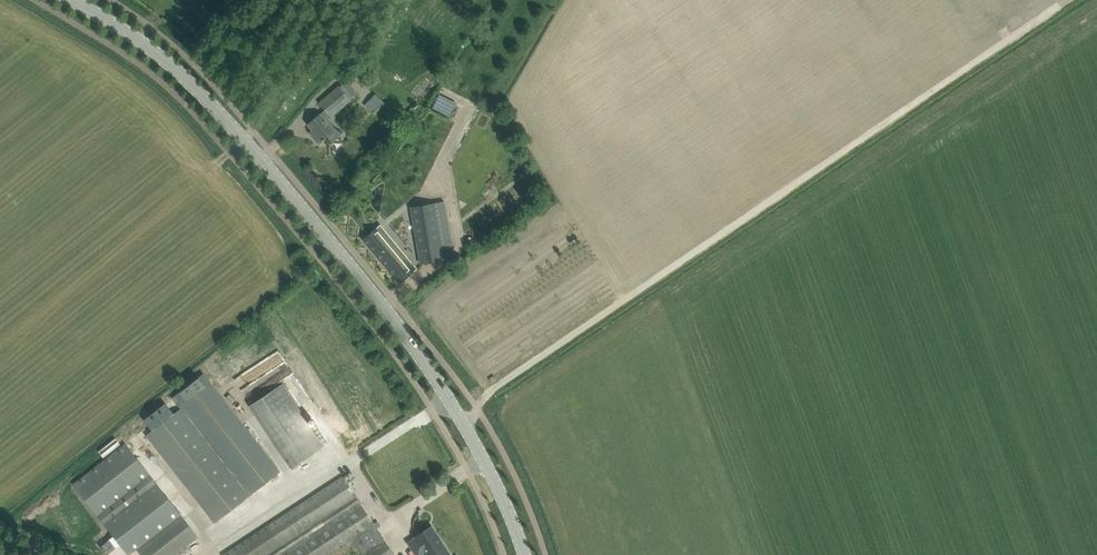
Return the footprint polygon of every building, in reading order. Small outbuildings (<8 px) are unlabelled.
[(331,116),(357,94),(348,85),(343,90),(339,85),(335,88),(327,95),(319,103),(325,110),(309,124),(313,129),(310,132),(319,143),(322,140),(323,141),(326,139),(325,138),(327,136),(333,142),(341,135),(343,134),(340,131),(336,128),(332,124),(331,123),(327,126),(322,120),(329,114),(331,116)] [(375,95),(367,102),(377,112),(384,104),(378,97),(375,95)] [(421,264),(443,260),(433,203),(411,207),(421,264)] [(385,230),(381,233),(376,227),(363,239),(400,283),(413,272),(408,266),(411,263),(385,230)] [(263,361),(267,370),(285,361),(281,353),(263,361)] [(204,373),(172,398),(181,408),(174,414),(153,430),(152,430),(146,435),(215,523),(229,512),(233,517),(240,511),(236,506),(281,471),(204,373)] [(282,384),(250,405),(291,468),(324,446),(282,384)] [(153,430),(174,414),(165,403),(144,419),(152,430),(153,430)] [(142,554),(173,554),(198,536),(125,444),(73,484),(112,534),(114,536),(120,544),(129,554),(137,549),(142,554)] [(340,550),(341,553),(347,549),(345,546),(354,541),(363,554),(395,554),(343,476),(223,554),(332,554),(340,550)] [(432,526),(407,542),(415,554),(424,554),(426,554),(427,554),(451,554),(432,526)] [(106,554),(120,544),(114,536),(112,534),(98,545),(106,554)]
